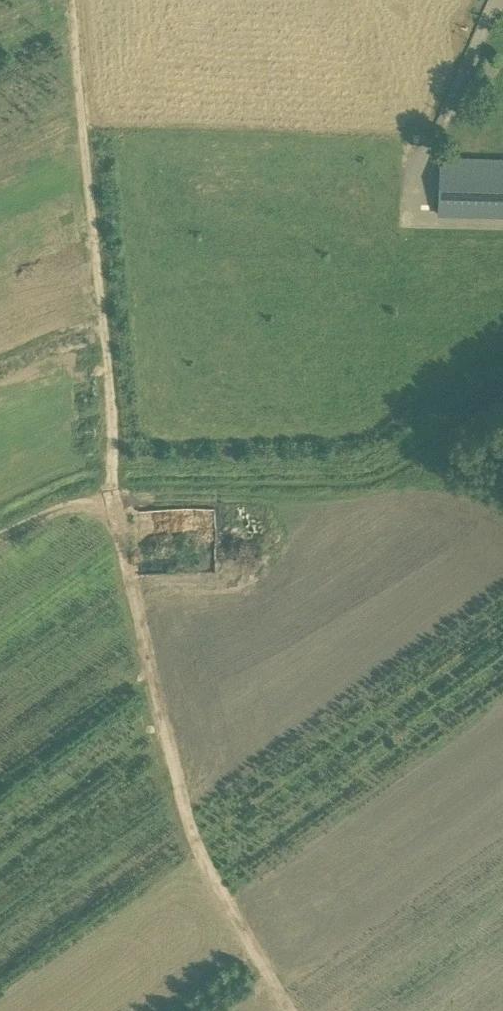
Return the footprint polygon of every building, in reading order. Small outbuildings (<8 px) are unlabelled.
[(440,156),(438,215),(502,216),(502,158),(440,156)]
